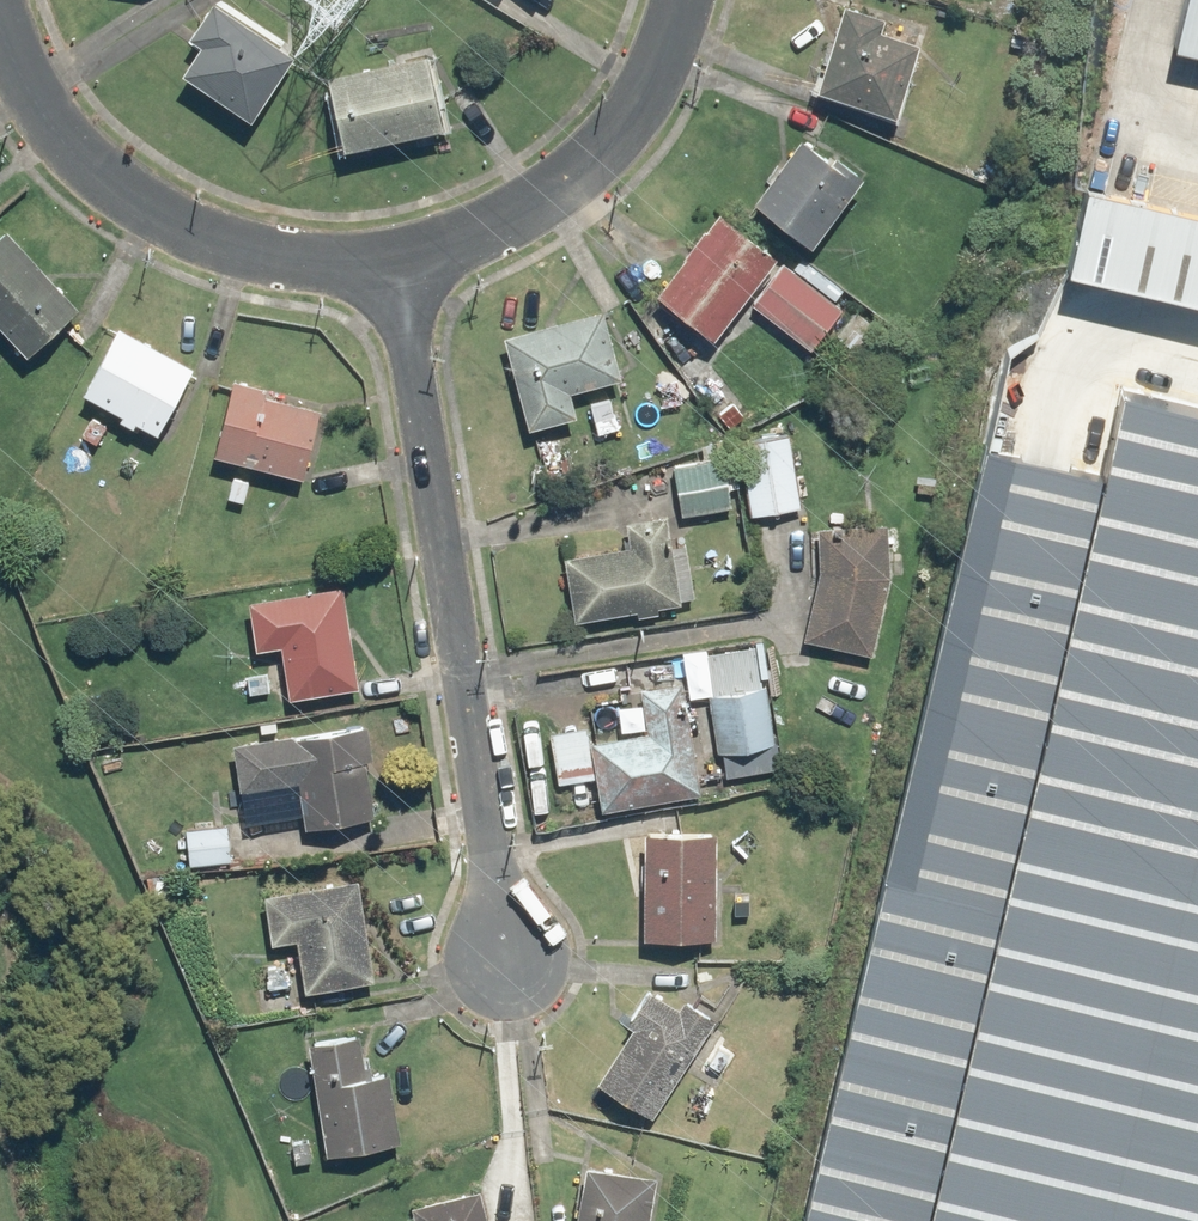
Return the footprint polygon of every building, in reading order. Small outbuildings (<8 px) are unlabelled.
[(850,0),(848,0),(823,86),(903,110),(923,41),(883,30),(889,11),(850,0)] [(1197,50),(1197,0),(1195,0),(1184,47),(1197,50)] [(217,1),(194,37),(206,45),(187,74),(256,118),(298,52),(217,1)] [(432,53),(331,74),(346,148),(447,127),(432,53)] [(866,177),(808,132),(759,197),(817,241),(866,177)] [(1101,190),(1082,270),(1197,297),(1197,213),(1101,190)] [(778,253),(719,210),(659,292),(718,335),(778,253)] [(11,227),(0,236),(0,318),(30,353),(82,308),(11,227)] [(804,255),(795,266),(788,260),(756,301),(812,345),(844,305),(836,299),(845,287),(804,255)] [(506,331),(527,423),(580,411),(574,388),(621,377),(605,308),(506,331)] [(88,387),(127,408),(122,418),(135,425),(141,416),(160,426),(195,364),(123,325),(88,387)] [(808,1220),(1197,1220),(1197,399),(1114,380),(1097,453),(992,429),(808,1220)] [(323,407),(232,384),(216,453),(307,475),(323,407)] [(801,504),(792,432),(742,439),(751,510),(801,504)] [(727,456),(675,463),(682,513),(734,505),(727,456)] [(622,522),(625,546),(566,554),(574,617),(683,602),(675,540),(671,540),(668,516),(622,522)] [(893,572),(891,525),(821,522),(822,566),(807,636),(875,652),(893,572)] [(252,596),(259,645),(284,641),(293,694),(362,683),(346,582),(252,596)] [(769,683),(764,683),(760,645),(711,649),(721,747),(775,742),(769,683)] [(688,678),(641,684),(647,730),(597,736),(606,804),(702,792),(688,678)] [(306,799),(309,821),(376,812),(365,721),(235,737),(240,779),(246,778),(249,806),(306,799)] [(590,723),(553,729),(561,779),(597,773),(590,723)] [(231,822),(187,825),(189,862),(233,860),(231,822)] [(720,829),(650,829),(650,933),(719,933),(720,829)] [(268,890),(275,941),(305,937),(311,985),(373,977),(361,878),(268,890)] [(306,982),(257,985),(260,1016),(309,1012),(306,982)] [(722,1009),(693,990),(684,1005),(651,984),(625,1024),(634,1030),(603,1079),(655,1113),(722,1009)] [(370,1071),(362,1027),(311,1036),(330,1150),(403,1138),(391,1068),(370,1071)] [(590,1165),(581,1220),(649,1220),(657,1176),(590,1165)] [(483,1186),(415,1203),(419,1220),(492,1220),(483,1186)]
